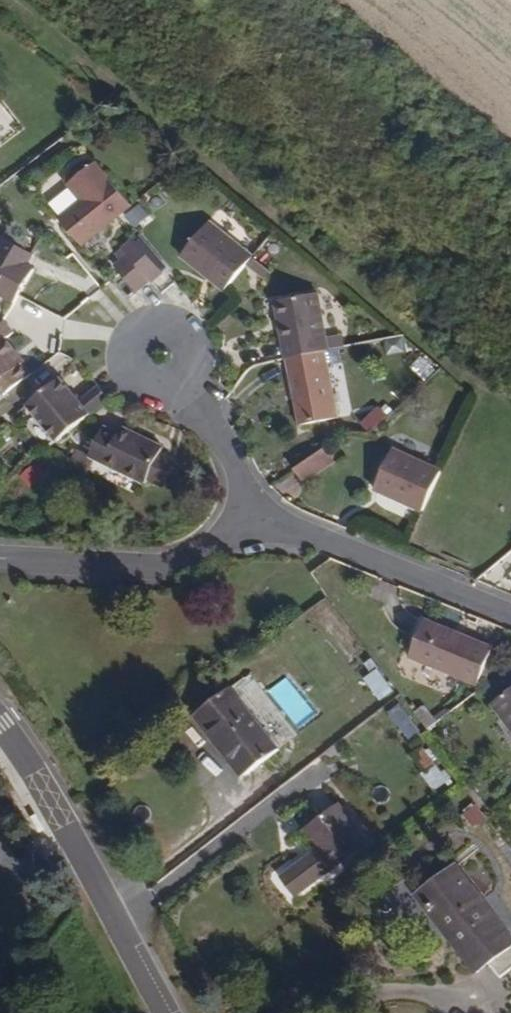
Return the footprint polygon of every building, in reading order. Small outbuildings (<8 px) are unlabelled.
[(123,212),(130,206),(94,159),(64,181),(75,196),(55,212),(80,245),(123,212)] [(179,256),(222,290),(224,287),(251,254),(207,220),(179,256)] [(139,232),(107,256),(120,275),(133,291),(149,279),(165,267),(139,232)] [(11,301),(15,294),(31,268),(23,263),(30,252),(0,235),(0,294),(11,301)] [(315,294),(274,301),(283,358),(325,351),(315,294)] [(36,370),(7,336),(12,332),(0,318),(0,394),(3,397),(6,394),(36,370)] [(291,406),(294,424),(336,417),(325,351),(283,358),(288,388),(291,406)] [(107,400),(95,385),(78,398),(59,375),(23,403),(53,442),(107,400)] [(87,456),(162,491),(180,453),(122,426),(120,432),(102,424),(87,456)] [(390,446),(371,490),(420,512),(439,468),(390,446)] [(323,447),(290,470),(303,487),(335,464),(323,447)] [(493,646),(422,617),(404,656),(476,687),(493,646)] [(199,716),(247,777),(286,747),(238,686),(199,716)] [(490,702),(510,730),(510,687),(490,702)] [(338,801),(301,828),(315,848),(279,874),(296,899),(371,845),(338,801)] [(464,861),(420,896),(481,977),(510,951),(510,923),(464,861)]
